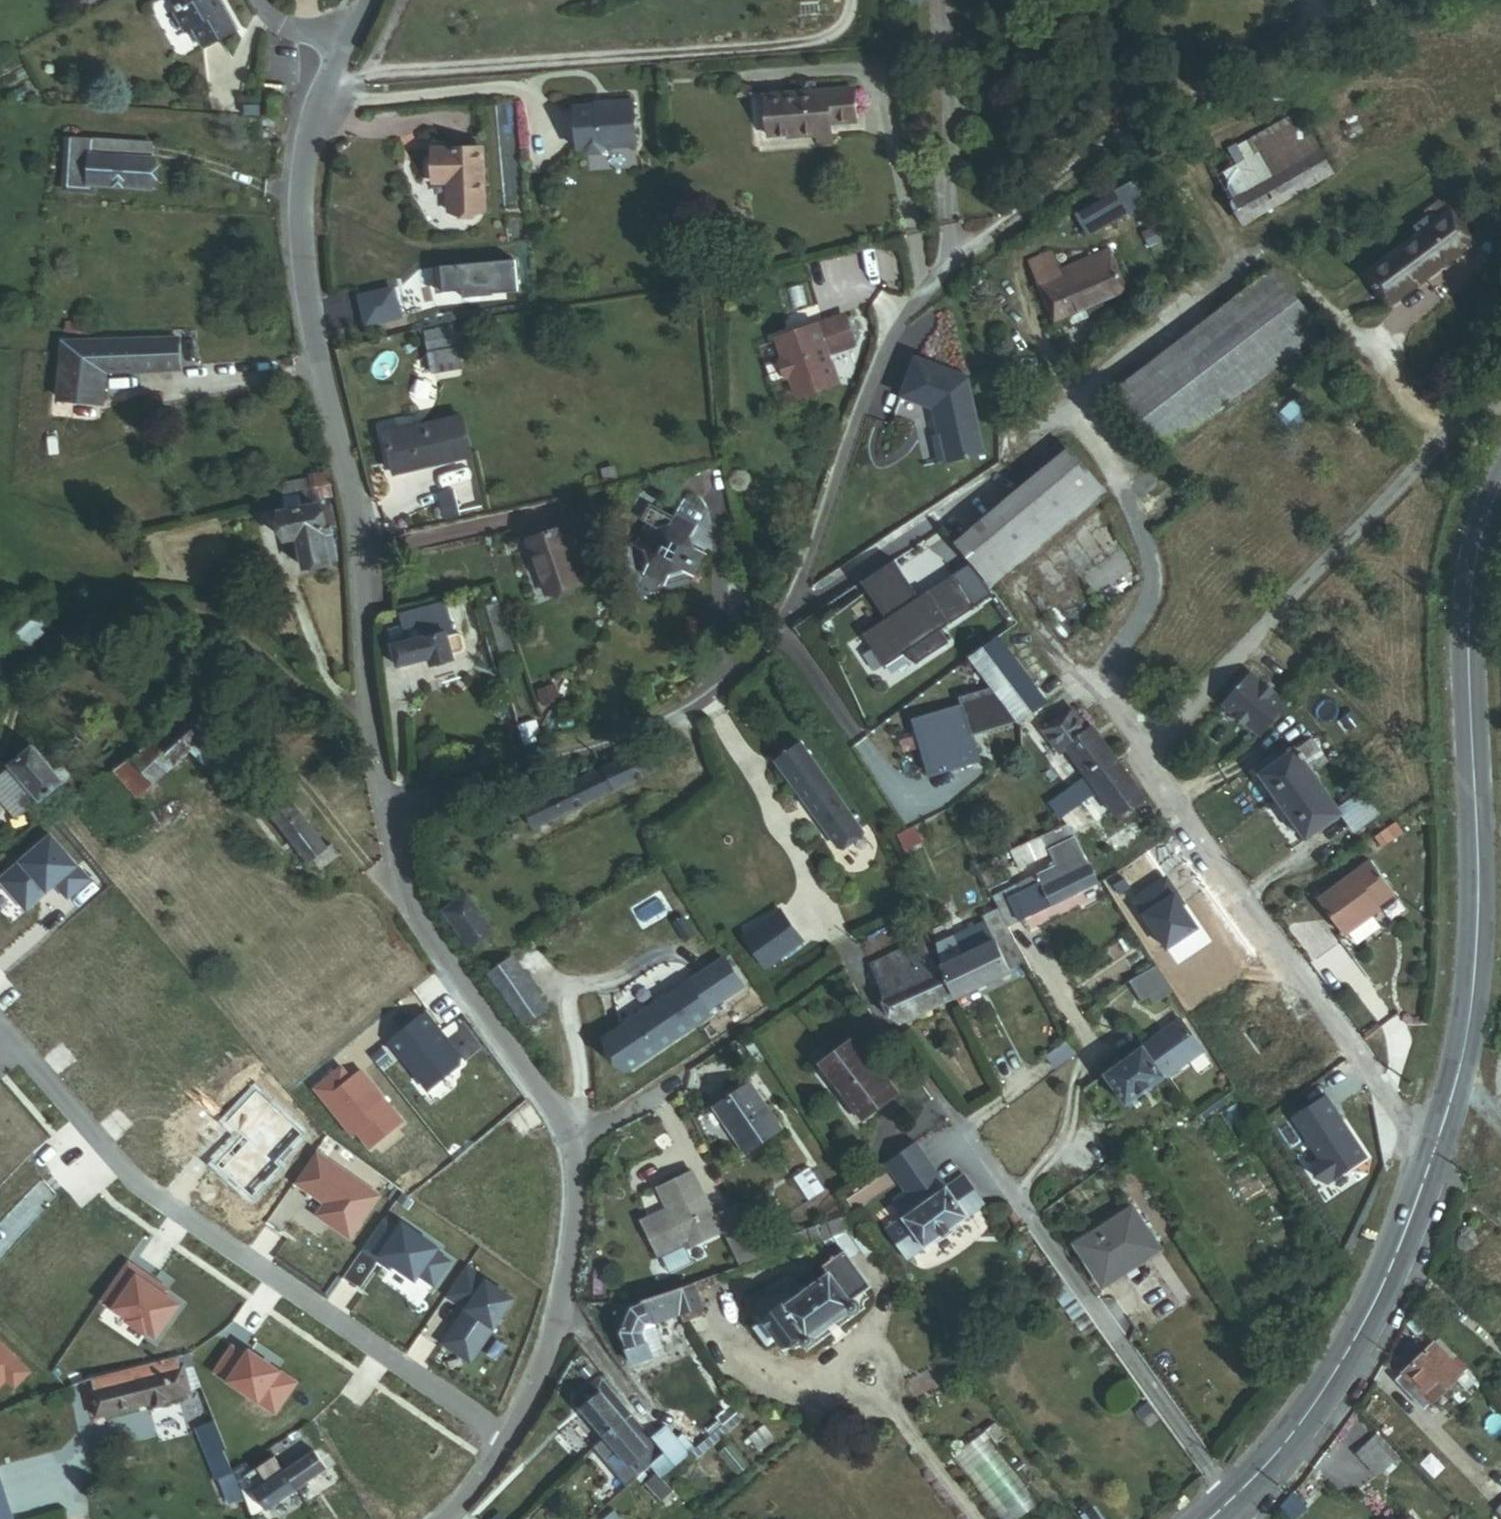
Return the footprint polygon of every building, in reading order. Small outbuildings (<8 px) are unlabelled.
[(247,37),(224,0),(184,0),(194,17),(185,22),(198,45),(208,40),(217,55),(247,37)] [(835,125),(862,123),(859,91),(770,100),(773,136),(790,134),(790,141),(819,138),(820,146),(837,145),(835,125)] [(751,125),(765,125),(765,93),(751,93),(751,125)] [(643,146),(642,101),(621,101),(621,104),(583,105),(584,147),(590,147),(595,152),(609,152),(615,147),(643,146)] [(1215,175),(1228,196),(1310,139),(1295,119),(1215,175)] [(73,148),(152,151),(153,136),(73,134),(73,148)] [(1228,196),(1247,222),(1328,165),(1310,139),(1228,196)] [(452,211),(487,209),(483,146),(428,150),(430,185),(450,183),(452,211)] [(92,180),(152,182),(152,151),(73,148),(72,179),(92,180)] [(72,189),(92,190),(92,180),(72,179),(72,189)] [(1117,201),(1107,184),(1072,204),(1082,222),(1117,201)] [(1379,276),(1404,306),(1491,234),(1465,204),(1379,276)] [(1068,320),(1129,286),(1110,246),(1065,270),(1054,249),(1035,259),(1068,320)] [(1116,398),(1165,456),(1321,325),(1272,267),(1116,398)] [(855,343),(846,313),(779,334),(784,353),(781,358),(785,371),(791,374),(796,392),(835,381),(826,352),(855,343)] [(451,374),(478,366),(466,327),(439,335),(451,374)] [(103,380),(176,365),(170,337),(117,345),(59,345),(51,400),(101,406),(103,380)] [(990,452),(971,378),(919,360),(906,397),(938,409),(945,435),(938,436),(945,464),(990,452)] [(446,465),(472,459),(461,414),(379,434),(387,466),(443,453),(446,465)] [(999,524),(1018,550),(1102,480),(1080,453),(999,524)] [(287,495),(328,485),(324,468),(283,477),(287,495)] [(303,567),(331,560),(327,540),(340,537),(328,485),(287,495),(290,510),(278,513),(285,543),(297,541),(303,567)] [(444,517),(463,513),(457,488),(438,493),(444,517)] [(649,550),(638,567),(660,581),(671,566),(685,575),(714,532),(700,523),(694,531),(672,516),(663,530),(649,521),(635,541),(649,550)] [(542,591),(584,580),(569,524),(527,535),(542,591)] [(974,544),(992,571),(1018,550),(999,524),(974,544)] [(871,594),(903,572),(896,561),(863,583),(871,594)] [(942,631),(977,607),(956,575),(920,598),(903,572),(871,594),(888,619),(865,634),(886,667),(909,652),(918,665),(950,643),(942,631)] [(47,614),(57,606),(48,596),(39,604),(47,614)] [(452,649),(465,646),(461,623),(453,625),(448,599),(397,608),(402,633),(386,636),(391,660),(425,653),(427,667),(454,662),(452,649)] [(502,655),(514,651),(499,603),(487,607),(502,655)] [(5,632),(17,646),(50,618),(47,614),(39,604),(5,632)] [(1011,728),(1048,703),(1009,640),(969,664),(1011,728)] [(1225,704),(1265,736),(1288,706),(1285,703),(1290,697),(1283,691),(1278,698),(1248,674),(1225,704)] [(1117,814),(1146,797),(1095,725),(1089,728),(1076,710),(1069,714),(1067,711),(1045,726),(1062,749),(1068,745),(1095,783),(1111,806),(1117,814)] [(975,768),(959,712),(917,724),(932,780),(975,768)] [(831,847),(857,833),(799,738),(772,755),(831,847)] [(175,756),(182,765),(201,749),(194,740),(175,756)] [(1360,789),(1333,806),(1312,774),(1328,763),(1314,743),(1298,754),(1296,750),(1281,760),(1274,750),(1259,760),(1266,770),(1260,774),(1305,842),(1341,818),(1352,834),(1379,817),(1360,789)] [(30,802),(45,790),(59,780),(51,768),(35,747),(6,769),(29,799),(30,802)] [(150,776),(168,797),(211,761),(201,749),(182,765),(175,756),(150,776)] [(542,835),(673,771),(663,750),(559,800),(557,797),(530,810),(542,835)] [(54,803),(76,786),(58,763),(51,768),(59,780),(45,790),(54,803)] [(29,799),(6,769),(0,774),(0,802),(9,814),(29,799)] [(340,835),(328,845),(265,782),(243,805),(308,871),(320,861),(327,868),(350,848),(340,835)] [(1100,814),(1111,806),(1095,783),(1083,791),(1100,814)] [(1075,833),(1100,814),(1083,791),(1058,809),(1067,823),(1075,833)] [(1104,880),(1067,823),(1011,848),(1023,875),(1035,869),(1037,874),(994,895),(1006,919),(1010,926),(1104,880)] [(1317,897),(1343,937),(1399,899),(1373,859),(1317,897)] [(1196,926),(1162,876),(1131,897),(1165,948),(1196,926)] [(463,941),(488,925),(461,889),(438,903),(463,941)] [(802,941),(782,910),(745,935),(766,966),(802,941)] [(897,1026),(1029,964),(1010,926),(1006,919),(954,944),(958,953),(933,965),(923,944),(870,968),(897,1026)] [(513,959),(487,976),(510,1011),(536,995),(513,959)] [(1173,992),(1156,964),(1130,980),(1143,1000),(1150,995),(1155,1003),(1173,992)] [(626,1042),(643,1065),(754,995),(738,970),(626,1042)] [(462,1055),(426,1009),(389,1040),(417,1074),(410,1079),(432,1106),(456,1086),(447,1076),(461,1064),(462,1055)] [(1168,1079),(1204,1056),(1179,1017),(1143,1041),(1168,1079)] [(868,1115),(901,1091),(859,1037),(826,1061),(868,1115)] [(1100,1070),(1124,1108),(1168,1079),(1143,1041),(1100,1070)] [(1049,1062),(1060,1079),(1084,1062),(1075,1044),(1049,1062)] [(402,1121),(360,1070),(350,1079),(340,1069),(314,1090),(352,1136),(356,1132),(369,1148),(402,1121)] [(739,1146),(784,1114),(755,1072),(708,1101),(739,1146)] [(1367,1157),(1326,1096),(1293,1118),(1320,1159),(1314,1163),(1315,1177),(1328,1184),(1367,1157)] [(906,1265),(990,1204),(969,1174),(952,1186),(920,1143),(888,1164),(911,1197),(893,1210),(901,1220),(900,1221),(901,1223),(909,1234),(893,1246),(906,1265)] [(380,1195),(320,1155),(300,1186),(331,1206),(338,1211),(334,1218),(335,1226),(352,1238),(380,1195)] [(911,1197),(888,1164),(883,1168),(902,1195),(889,1204),(893,1210),(911,1197)] [(712,1230),(706,1216),(686,1166),(653,1180),(660,1203),(635,1213),(648,1248),(676,1236),(679,1243),(712,1230)] [(1103,1284),(1159,1245),(1132,1205),(1075,1242),(1103,1284)] [(338,1211),(331,1206),(323,1218),(335,1226),(334,1218),(338,1211)] [(727,1269),(751,1263),(728,1208),(706,1216),(712,1230),(727,1269)] [(402,1232),(387,1221),(368,1250),(383,1260),(386,1256),(398,1264),(413,1274),(416,1269),(438,1284),(453,1261),(439,1252),(442,1248),(407,1225),(402,1232)] [(885,1235),(893,1246),(909,1234),(901,1223),(885,1235)] [(657,1268),(684,1258),(679,1243),(676,1236),(648,1248),(657,1268)] [(386,1256),(383,1260),(395,1268),(398,1264),(386,1256)] [(807,1348),(856,1312),(851,1306),(872,1291),(846,1260),(828,1272),(835,1280),(797,1308),(795,1305),(757,1334),(772,1353),(785,1344),(792,1352),(803,1344),(807,1348)] [(159,1281),(131,1262),(106,1299),(134,1318),(133,1320),(152,1333),(153,1331),(162,1337),(183,1304),(168,1294),(155,1286),(159,1281)] [(517,1298),(470,1266),(451,1295),(471,1309),(449,1343),(475,1361),(517,1298)] [(678,1309),(701,1304),(695,1277),(639,1290),(616,1317),(624,1353),(645,1348),(641,1329),(648,1315),(678,1309)] [(171,1289),(159,1281),(155,1286),(168,1294),(171,1289)] [(0,1342),(0,1389),(9,1379),(17,1387),(31,1372),(0,1342)] [(1405,1363),(1412,1357),(1404,1348),(1397,1355),(1405,1363)] [(88,1390),(95,1417),(186,1392),(179,1372),(195,1367),(192,1359),(69,1383),(72,1393),(88,1390)] [(186,1392),(201,1387),(195,1367),(179,1372),(186,1392)] [(1378,1408),(1409,1442),(1453,1403),(1421,1368),(1378,1408)] [(617,1449),(647,1421),(616,1380),(592,1399),(603,1411),(593,1420),(617,1449)] [(667,1473),(680,1461),(662,1440),(647,1421),(617,1449),(634,1470),(621,1480),(637,1498),(667,1473)] [(233,1510),(257,1503),(245,1472),(225,1423),(208,1429),(233,1510)] [(667,1473),(679,1486),(707,1464),(677,1427),(662,1440),(680,1461),(667,1473)] [(311,1432),(245,1472),(257,1503),(259,1510),(272,1503),(274,1505),(333,1469),(311,1432)] [(1355,1452),(1377,1477),(1399,1457),(1377,1433),(1355,1452)] [(985,1440),(957,1461),(1000,1518),(1017,1518),(1034,1506),(985,1440)] [(634,1470),(617,1449),(604,1461),(621,1480),(634,1470)]
